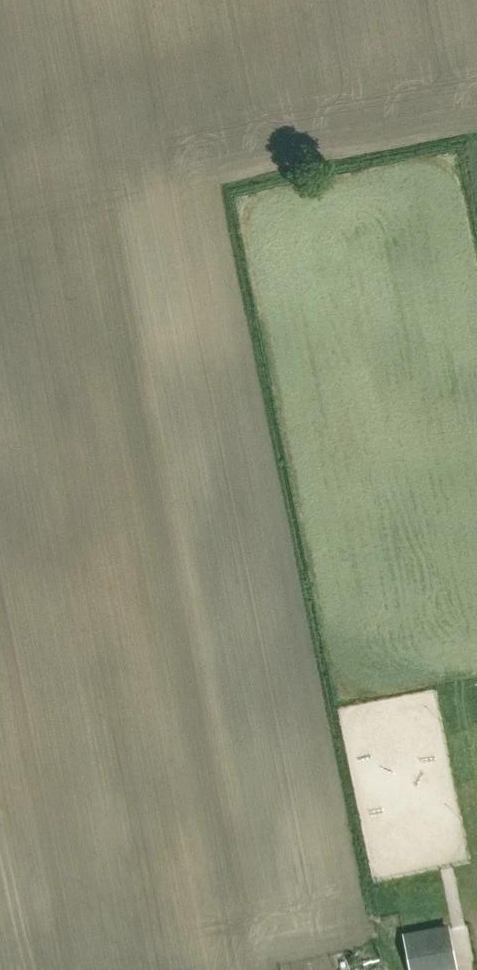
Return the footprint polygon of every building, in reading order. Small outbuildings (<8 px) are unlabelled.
[(457,968),(449,925),(403,933),(410,969),(448,969),(457,968)]
